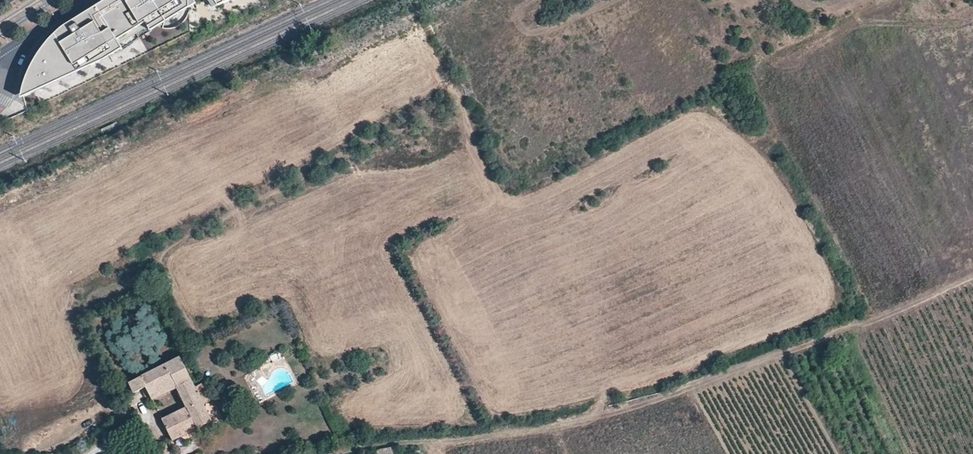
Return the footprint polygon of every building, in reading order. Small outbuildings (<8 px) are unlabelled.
[(23,102),(108,64),(125,54),(122,50),(150,32),(153,35),(191,26),(190,0),(116,0),(65,32),(53,42),(41,57),(29,78),(23,102)] [(191,26),(242,0),(190,0),(191,26)] [(149,394),(152,399),(176,387),(186,407),(201,399),(208,396),(201,383),(195,385),(180,356),(130,381),(135,391),(142,388),(145,386),(149,394)] [(208,396),(201,399),(186,407),(161,419),(171,439),(172,440),(190,431),(211,420),(219,416),(208,396)]
